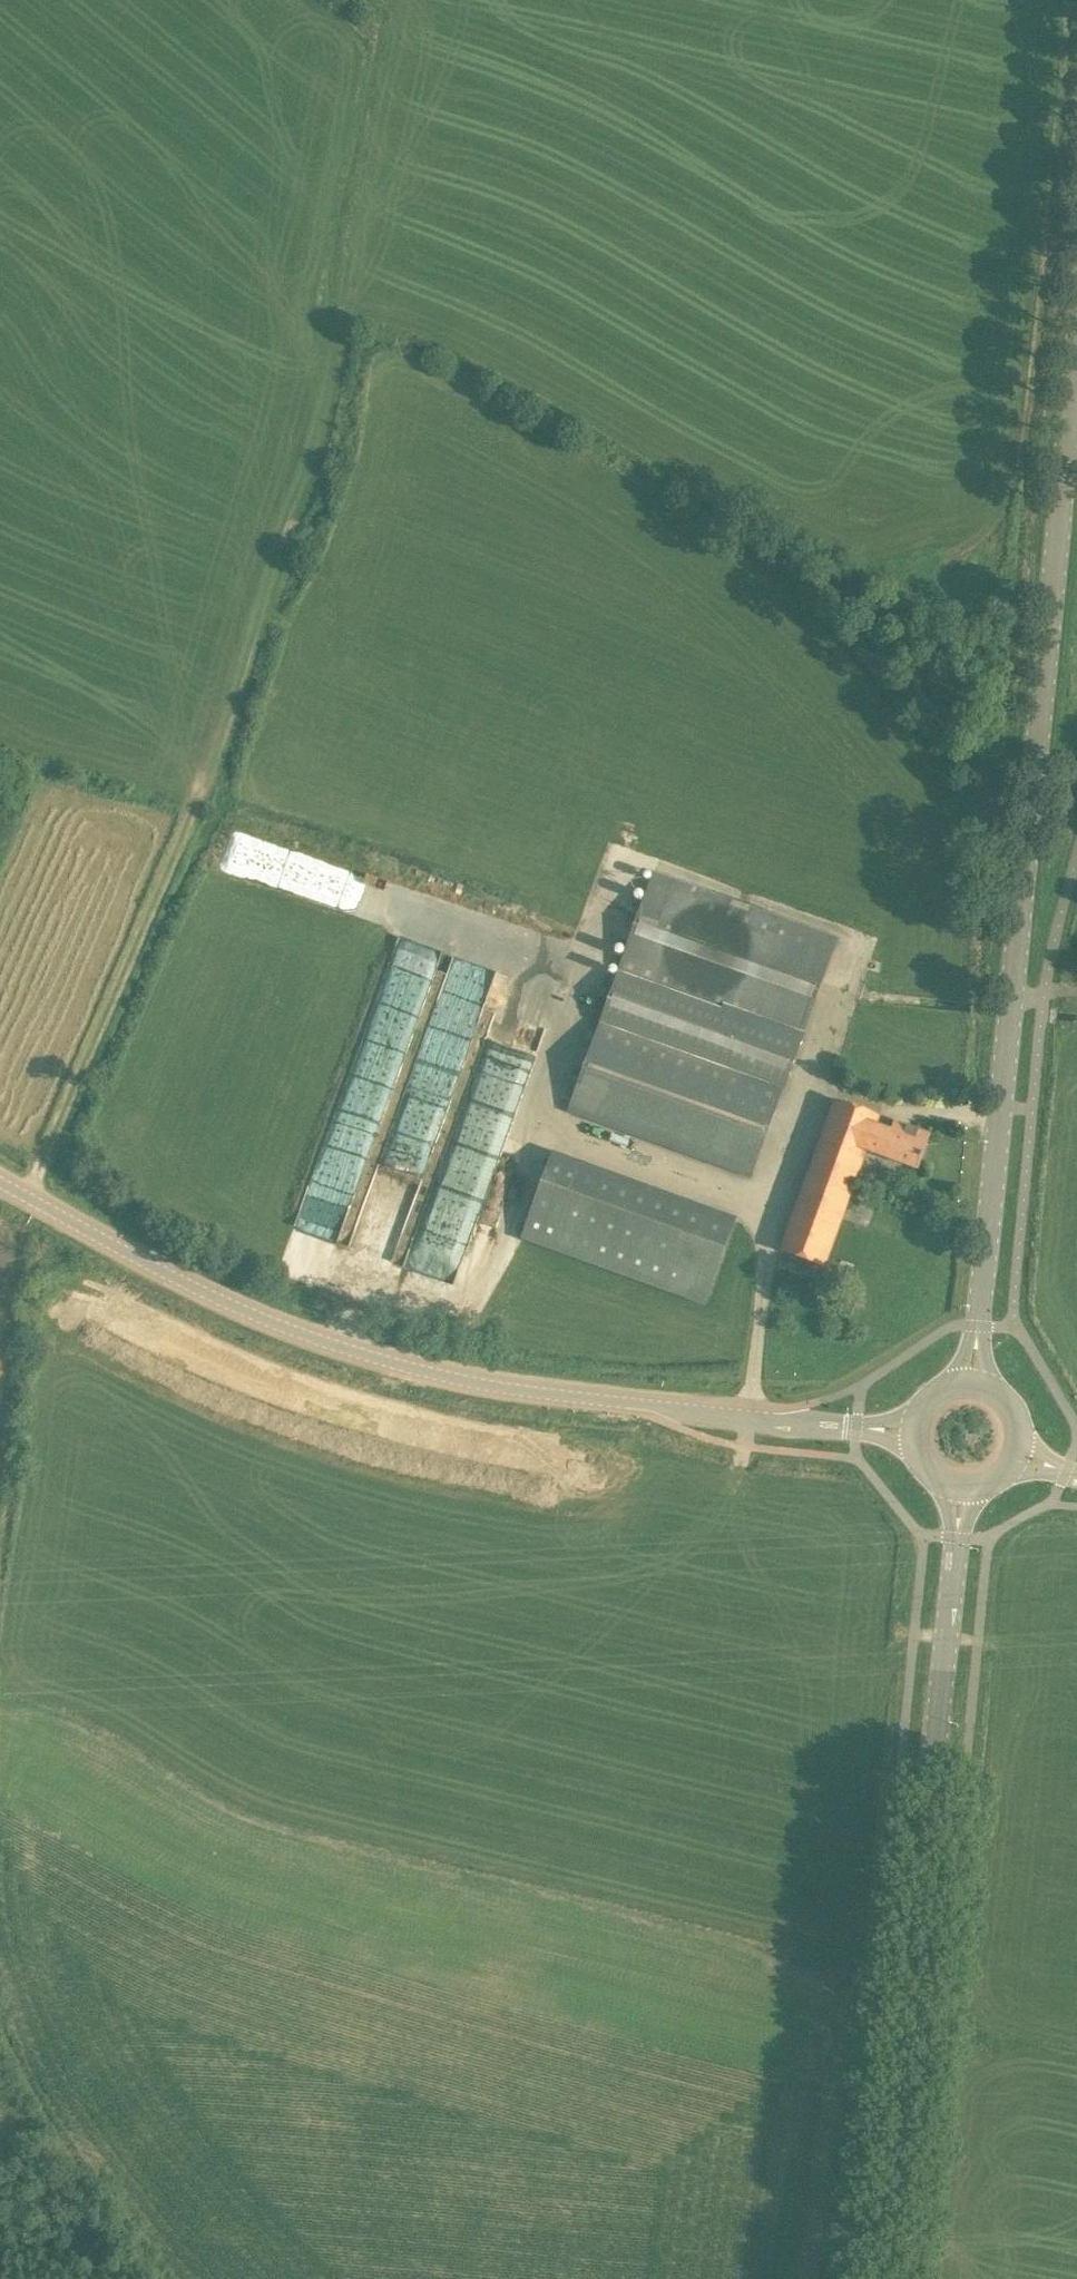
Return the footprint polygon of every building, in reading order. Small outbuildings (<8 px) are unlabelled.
[(304,859),(236,835),(233,844),(244,849),(237,870),(294,889),(304,859)] [(783,1090),(805,1031),(804,1031),(838,937),(653,870),(614,978),(600,1023),(566,1112),(751,1178),(782,1090),(783,1090)] [(889,1130),(876,1125),(879,1116),(833,1099),(779,1251),(825,1267),(866,1150),(917,1169),(930,1135),(893,1121),(889,1130)] [(704,1306),(736,1216),(552,1150),(520,1240),(704,1306)] [(336,1242),(349,1212),(311,1196),(298,1226),(336,1242)]
